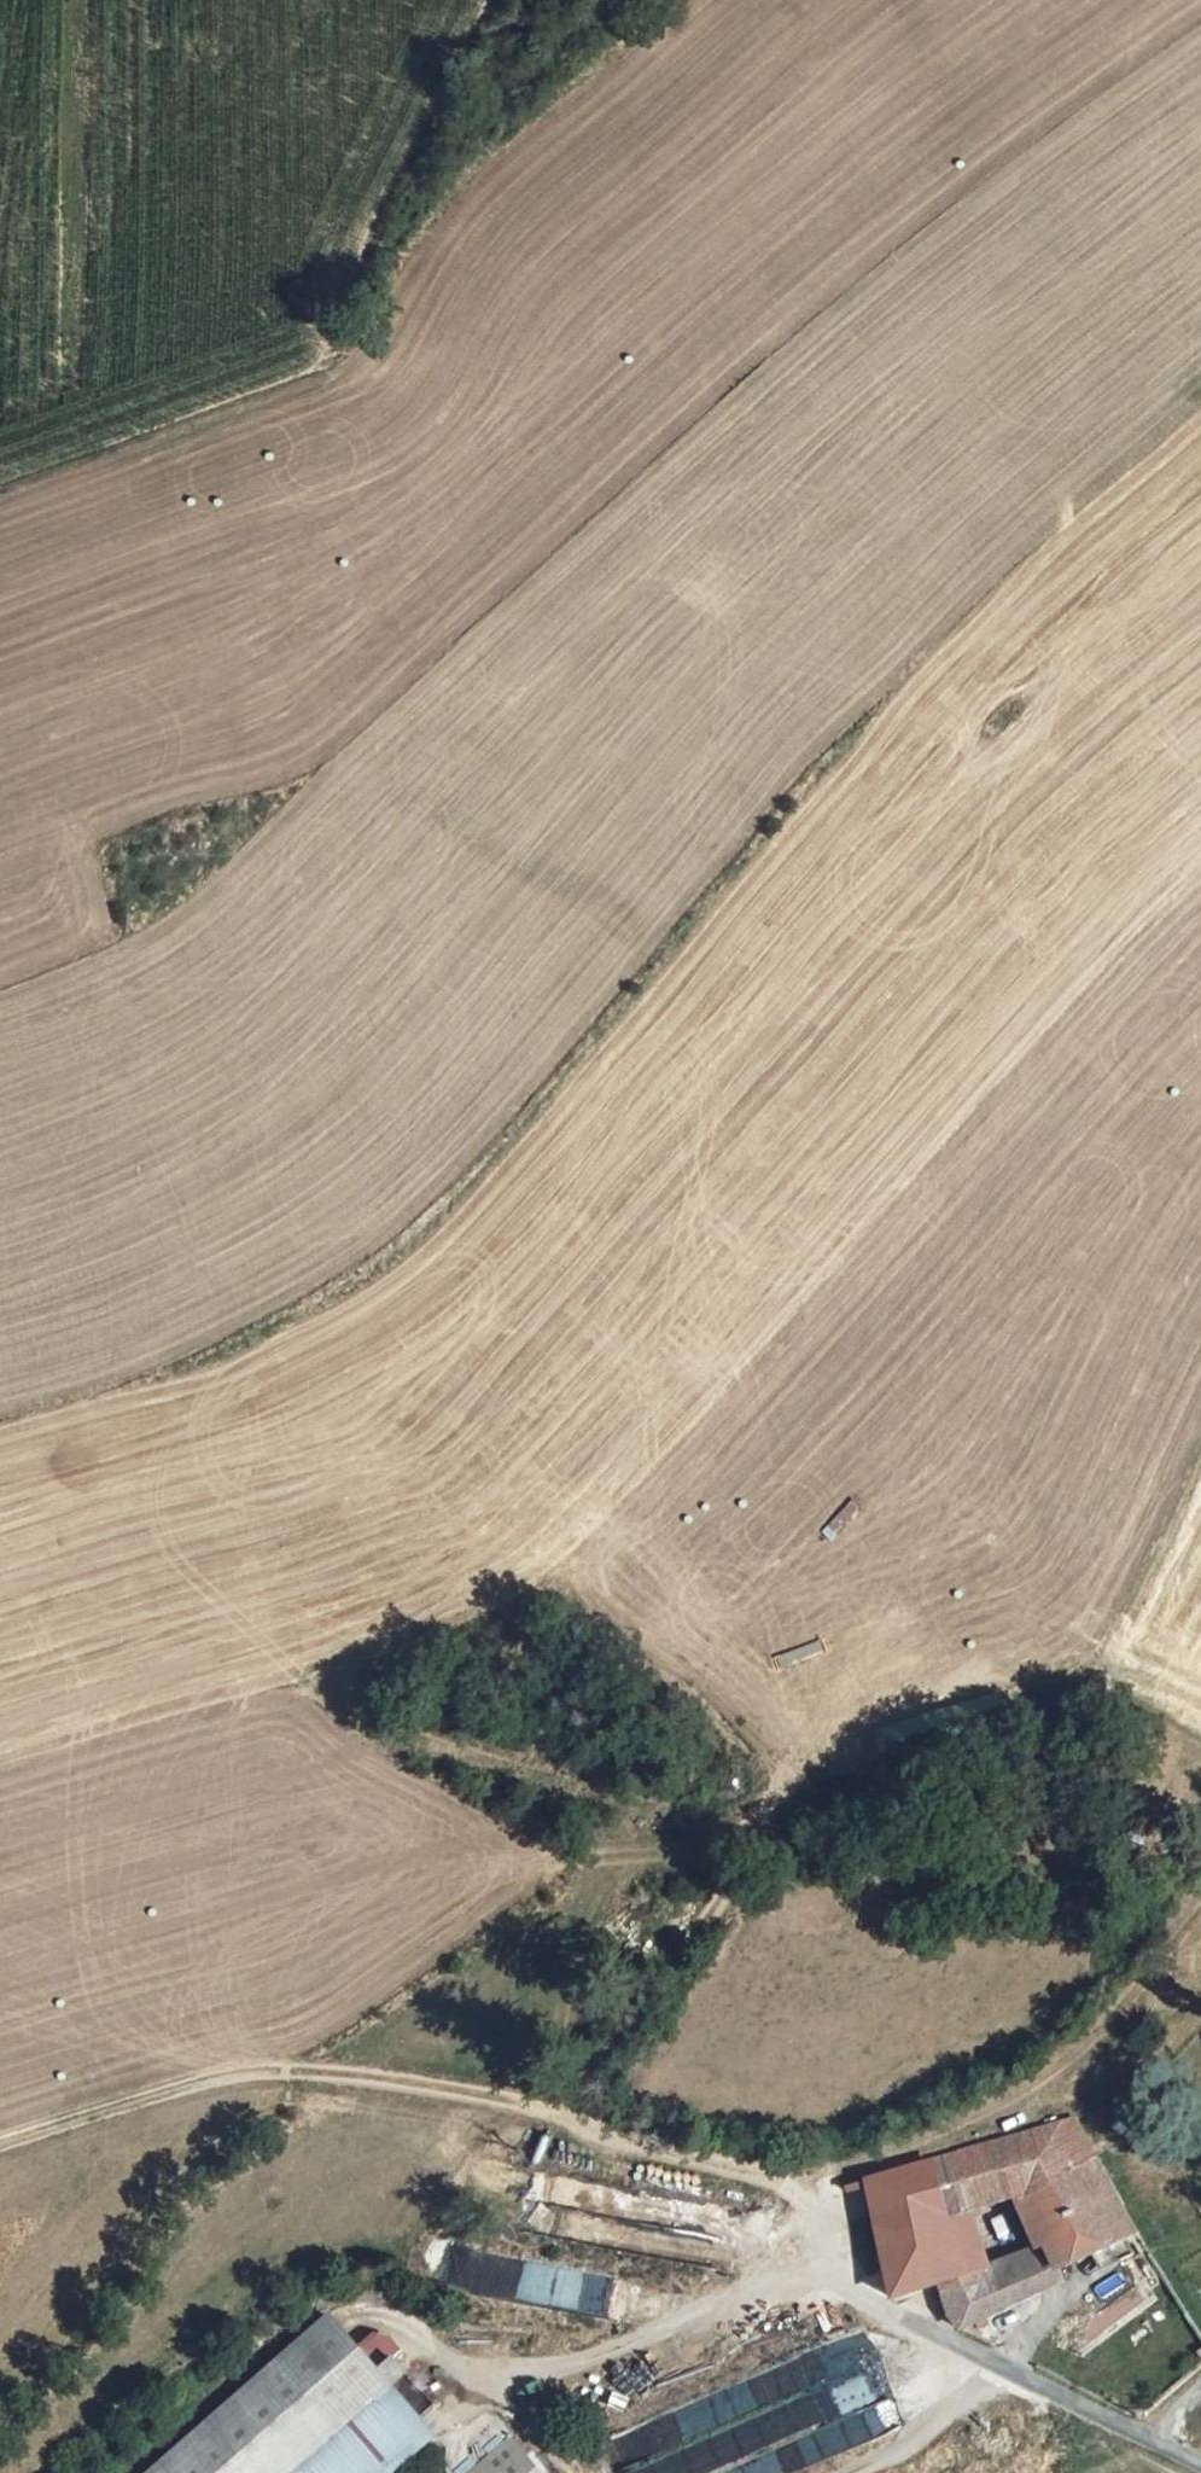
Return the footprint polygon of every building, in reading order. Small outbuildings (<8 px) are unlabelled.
[(967,2270),(957,2226),(979,2219),(1022,2205),(1043,2247),(1059,2272),(1143,2238),(1081,2122),(863,2175),(876,2221),(887,2269),(890,2298),(937,2281),(967,2270)] [(967,2270),(989,2263),(979,2219),(957,2226),(967,2270)] [(1043,2247),(1020,2253),(1031,2275),(1042,2298),(1069,2288),(1059,2272),(1043,2247)] [(948,2306),(1031,2275),(1020,2253),(994,2260),(989,2263),(967,2270),(937,2281),(948,2306)] [(1042,2298),(1031,2275),(948,2306),(962,2329),(1042,2298)] [(151,2472),(392,2472),(434,2438),(416,2417),(386,2382),(331,2319),(151,2472)] [(858,2453),(843,2412),(876,2400),(855,2343),(600,2434),(612,2469),(661,2452),(668,2472),(803,2472),(858,2453)] [(386,2382),(416,2417),(432,2403),(402,2368),(386,2382)] [(472,2472),(536,2472),(508,2441),(472,2472)]
